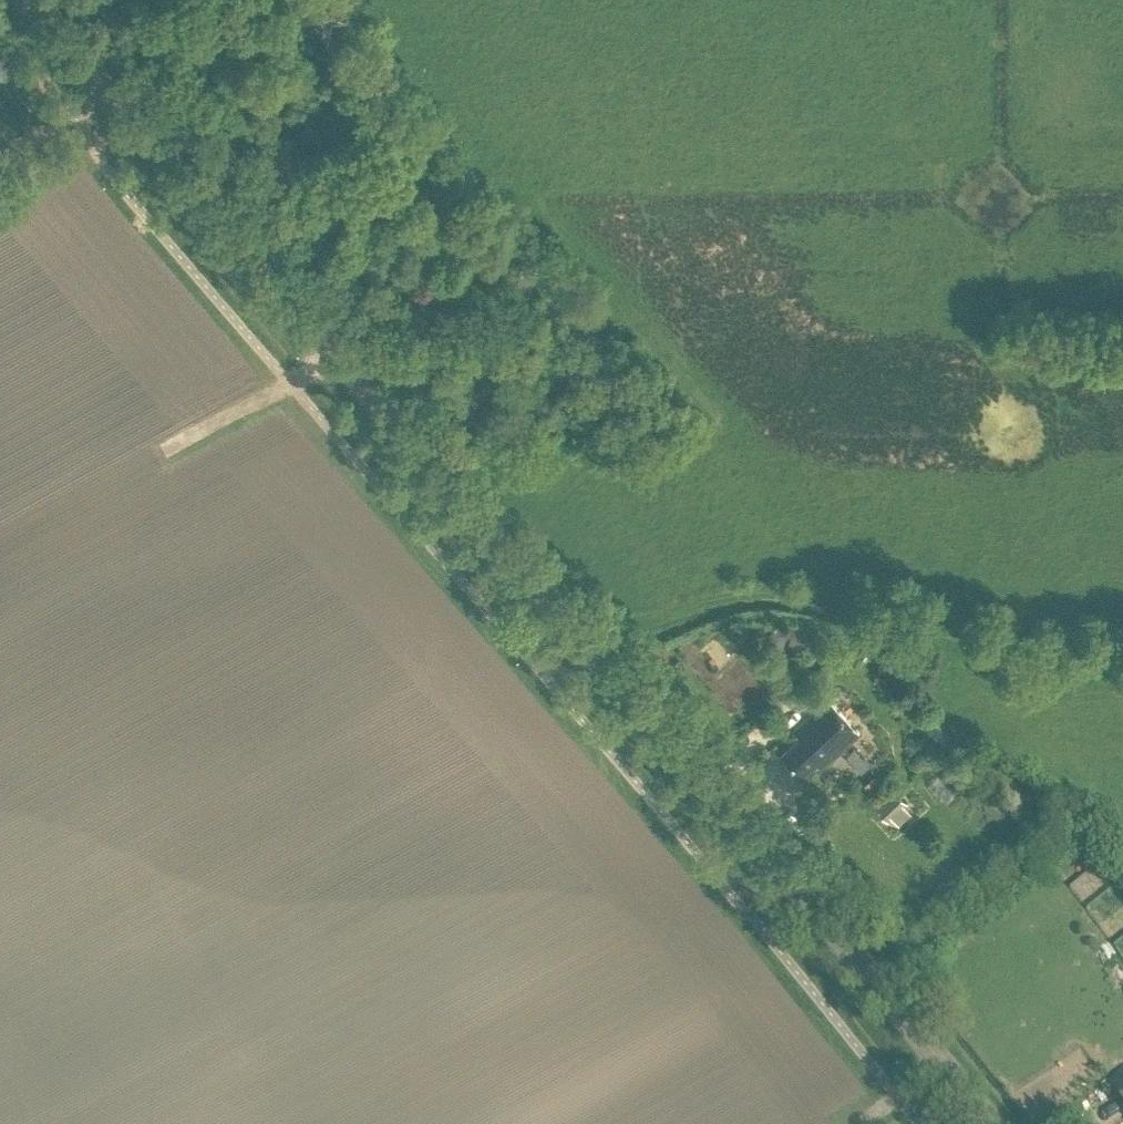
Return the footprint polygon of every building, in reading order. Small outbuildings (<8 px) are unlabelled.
[(798,737),(781,752),(802,776),(816,763),(820,767),(858,733),(827,698),(792,730),(798,737)] [(898,822),(904,805),(884,799),(879,816),(898,822)] [(1108,1087),(1122,1108),(1122,1076),(1108,1087)]
